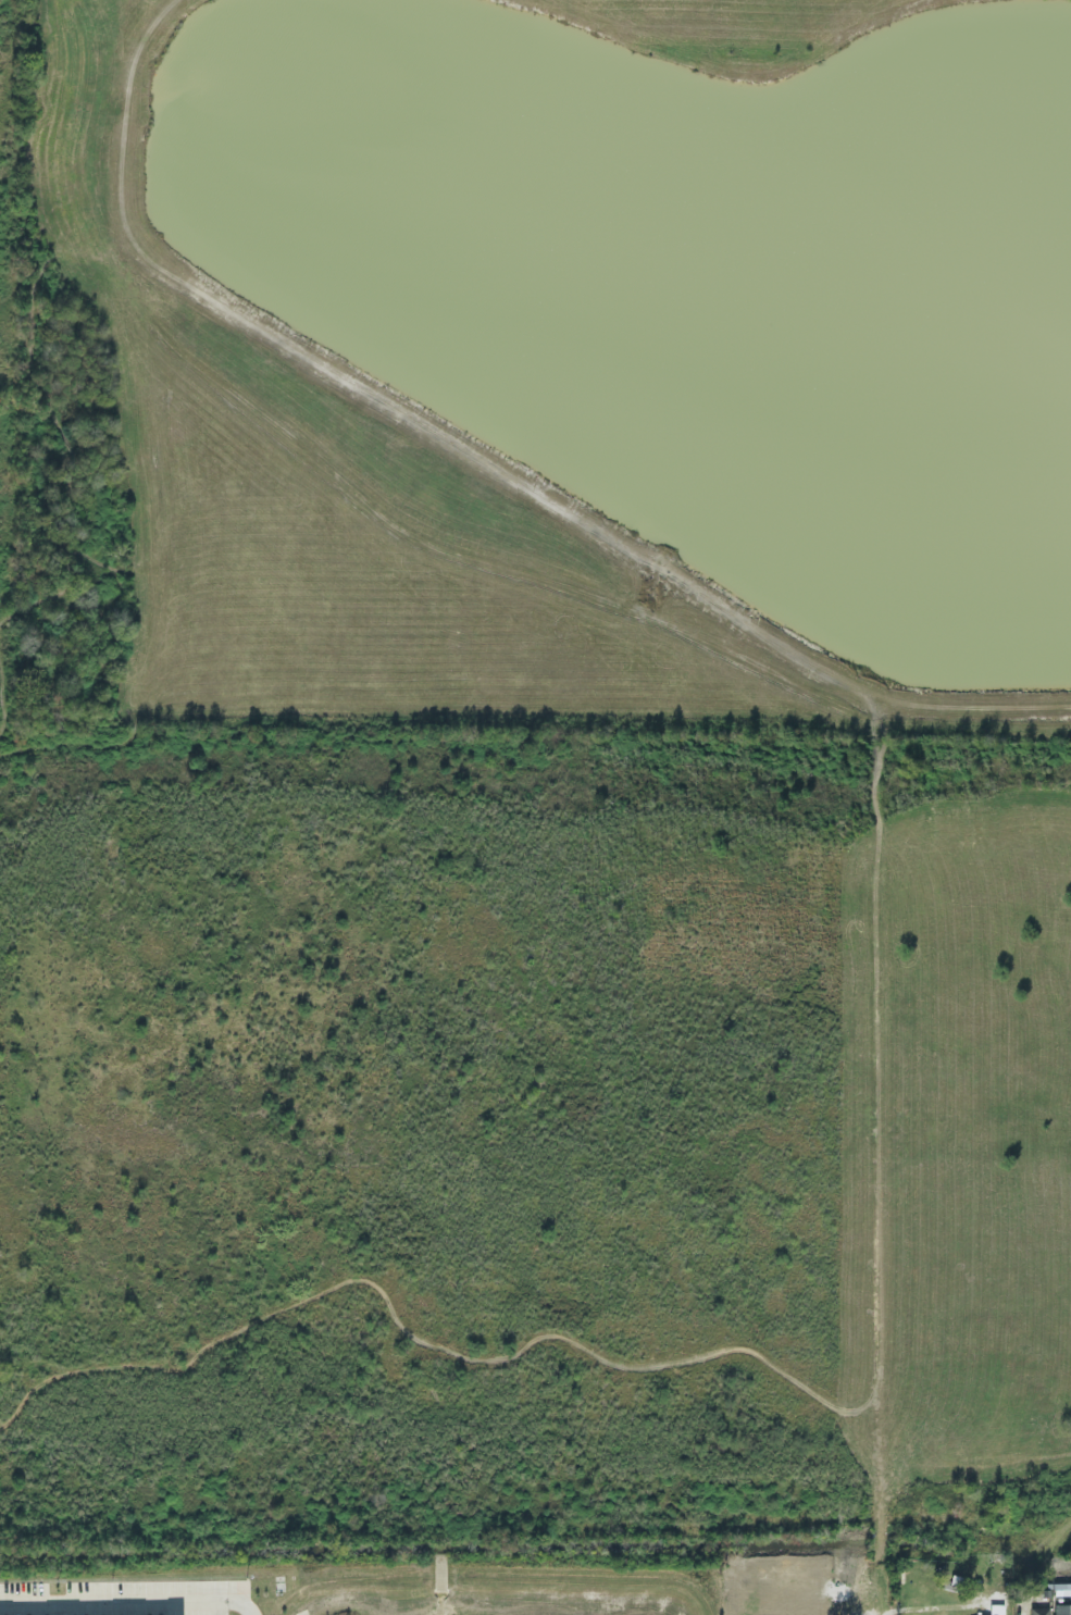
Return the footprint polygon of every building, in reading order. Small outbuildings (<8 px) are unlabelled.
[(1054,1582),(1054,1593),(1070,1593),(1070,1581),(1054,1582)] [(1054,1614),(1070,1614),(1070,1602),(1053,1603),(1054,1614)] [(1049,1606),(1030,1605),(1030,1614),(1048,1614),(1049,1606)]
